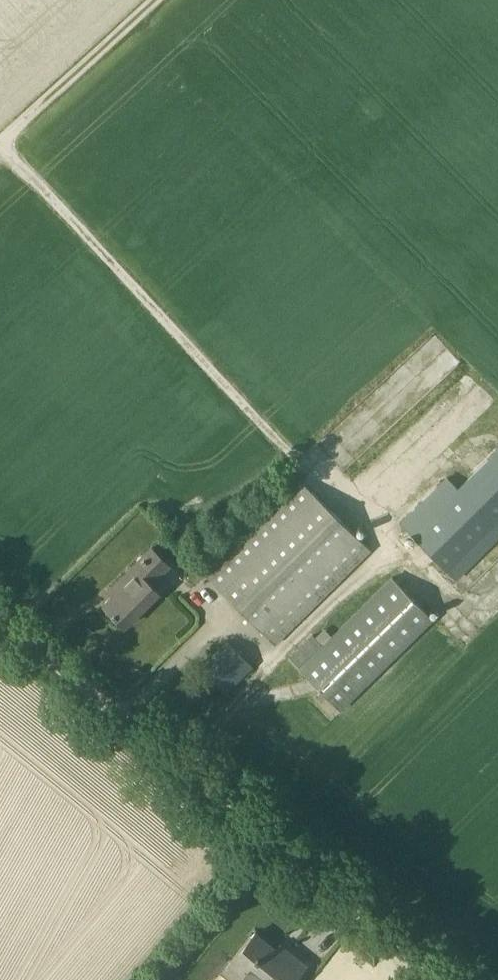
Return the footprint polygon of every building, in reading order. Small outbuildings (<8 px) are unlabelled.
[(449,399),(434,416),(452,432),(467,415),(449,399)] [(400,524),(454,580),(497,538),(497,450),(459,488),(448,478),(400,524)] [(371,549),(302,479),(205,574),(274,643),(371,549)] [(170,566),(152,548),(116,583),(121,587),(103,604),(125,626),(159,592),(151,584),(170,566)] [(340,709),(354,695),(354,696),(433,619),(392,576),(322,644),(313,635),(289,658),(340,709)] [(228,641),(200,668),(224,693),(252,666),(228,641)] [(223,971),(234,979),(293,979),(305,965),(288,951),(284,956),(255,932),(223,971)]
